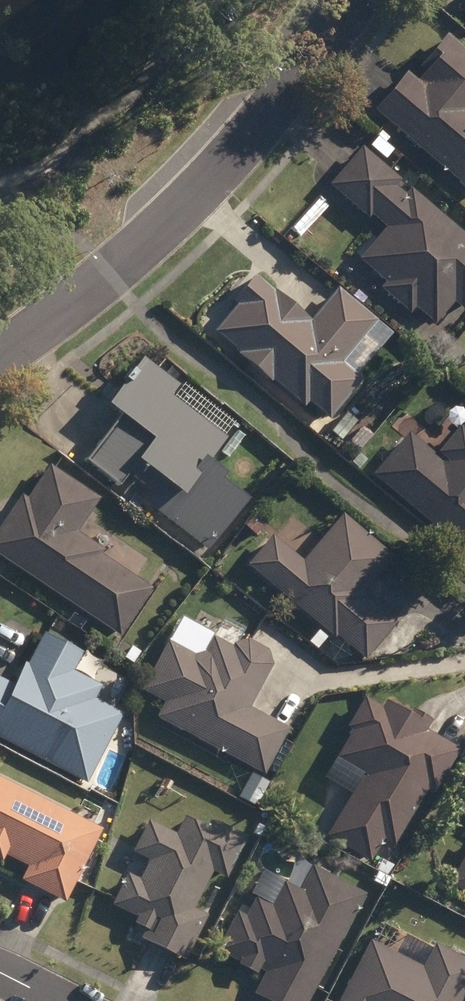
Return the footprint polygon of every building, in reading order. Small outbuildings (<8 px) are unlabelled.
[(464,186),(464,49),(450,36),(423,67),(429,73),(421,83),(409,73),(377,111),(464,186)] [(438,327),(457,303),(464,310),(464,234),(414,191),(409,197),(399,187),(403,182),(364,148),(331,187),(371,220),(375,216),(390,229),(380,240),(372,234),(357,252),(364,259),(362,262),(388,284),(384,289),(413,314),(417,309),(438,327)] [(312,404),(333,421),(366,382),(361,377),(395,336),(340,290),(314,321),(277,291),(276,293),(257,277),(235,304),(238,306),(215,334),(306,411),(312,404)] [(148,506),(213,554),(252,502),(226,483),(231,476),(209,460),(210,458),(214,461),(241,425),(187,384),(184,387),(148,360),(112,408),(124,417),(89,463),(122,488),(132,476),(157,495),(148,506)] [(336,432),(346,440),(359,424),(350,416),(336,432)] [(464,551),(464,430),(463,428),(440,455),(446,460),(444,463),(411,434),(375,476),(464,551)] [(355,464),(361,470),(369,462),(363,455),(355,464)] [(121,638),(153,589),(104,557),(107,552),(80,534),(102,500),(53,467),(30,502),(23,497),(0,532),(0,557),(121,638)] [(339,636),(368,661),(400,625),(371,600),(374,596),(370,592),(397,560),(346,517),(306,564),(274,538),(250,566),(336,639),(339,636)] [(88,787),(125,716),(97,701),(104,688),(76,673),(86,655),(46,634),(18,689),(0,679),(0,740),(88,787)] [(160,718),(264,774),(286,730),(273,723),(248,710),(273,662),(270,653),(250,641),(236,646),(234,649),(217,639),(209,654),(196,658),(171,644),(145,692),(168,704),(160,718)] [(126,659),(135,665),(142,654),(134,648),(126,659)] [(329,837),(372,864),(386,841),(397,847),(431,790),(438,794),(463,752),(443,740),(430,732),(436,722),(417,710),(413,717),(390,703),(385,710),(367,699),(349,729),(354,732),(338,758),(367,775),(329,837)] [(67,905),(105,831),(0,779),(0,863),(5,865),(9,857),(31,868),(23,883),(67,905)] [(138,919),(136,921),(138,923),(147,928),(150,929),(145,938),(184,959),(205,917),(192,910),(212,869),(226,876),(245,837),(216,821),(211,829),(189,817),(178,837),(151,823),(135,853),(153,862),(141,883),(130,877),(115,903),(139,916),(138,919)] [(376,870),(391,878),(397,868),(383,860),(376,870)] [(452,883),(464,890),(464,861),(452,883)] [(266,1000),(312,1000),(369,896),(316,867),(302,893),(266,873),(254,895),(259,898),(248,918),(240,914),(220,952),(242,964),(241,966),(259,977),(262,972),(268,975),(256,995),(266,1000)] [(375,883),(388,890),(393,880),(379,873),(375,883)] [(464,992),(464,960),(437,946),(436,949),(425,969),(378,945),(374,943),(344,1000),(460,1000),(464,992)]
